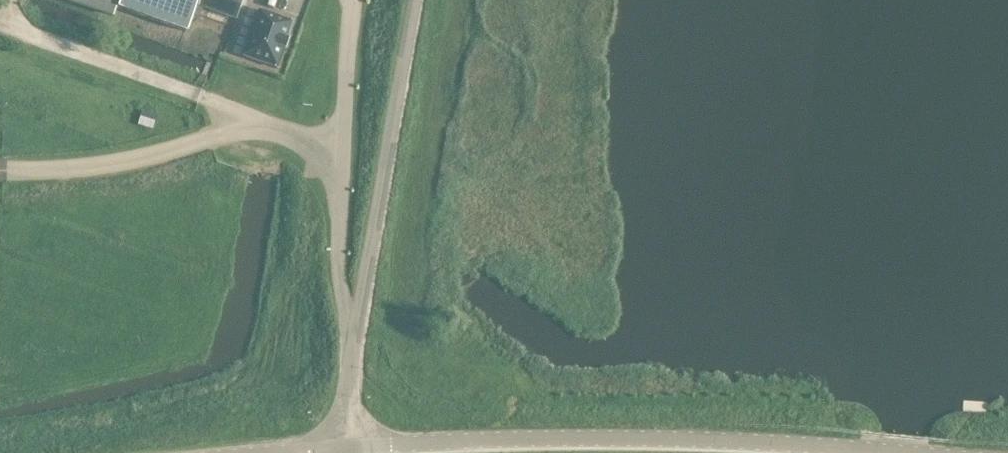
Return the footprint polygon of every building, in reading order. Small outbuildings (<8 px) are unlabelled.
[(114,16),(117,7),(187,31),(198,0),(69,0),(114,16)] [(199,5),(225,14),(228,5),(240,9),(243,0),(200,0),(199,5)] [(259,10),(243,55),(276,66),(276,67),(277,67),(283,49),(284,49),(288,40),(287,39),(293,21),(292,21),(259,10)]
